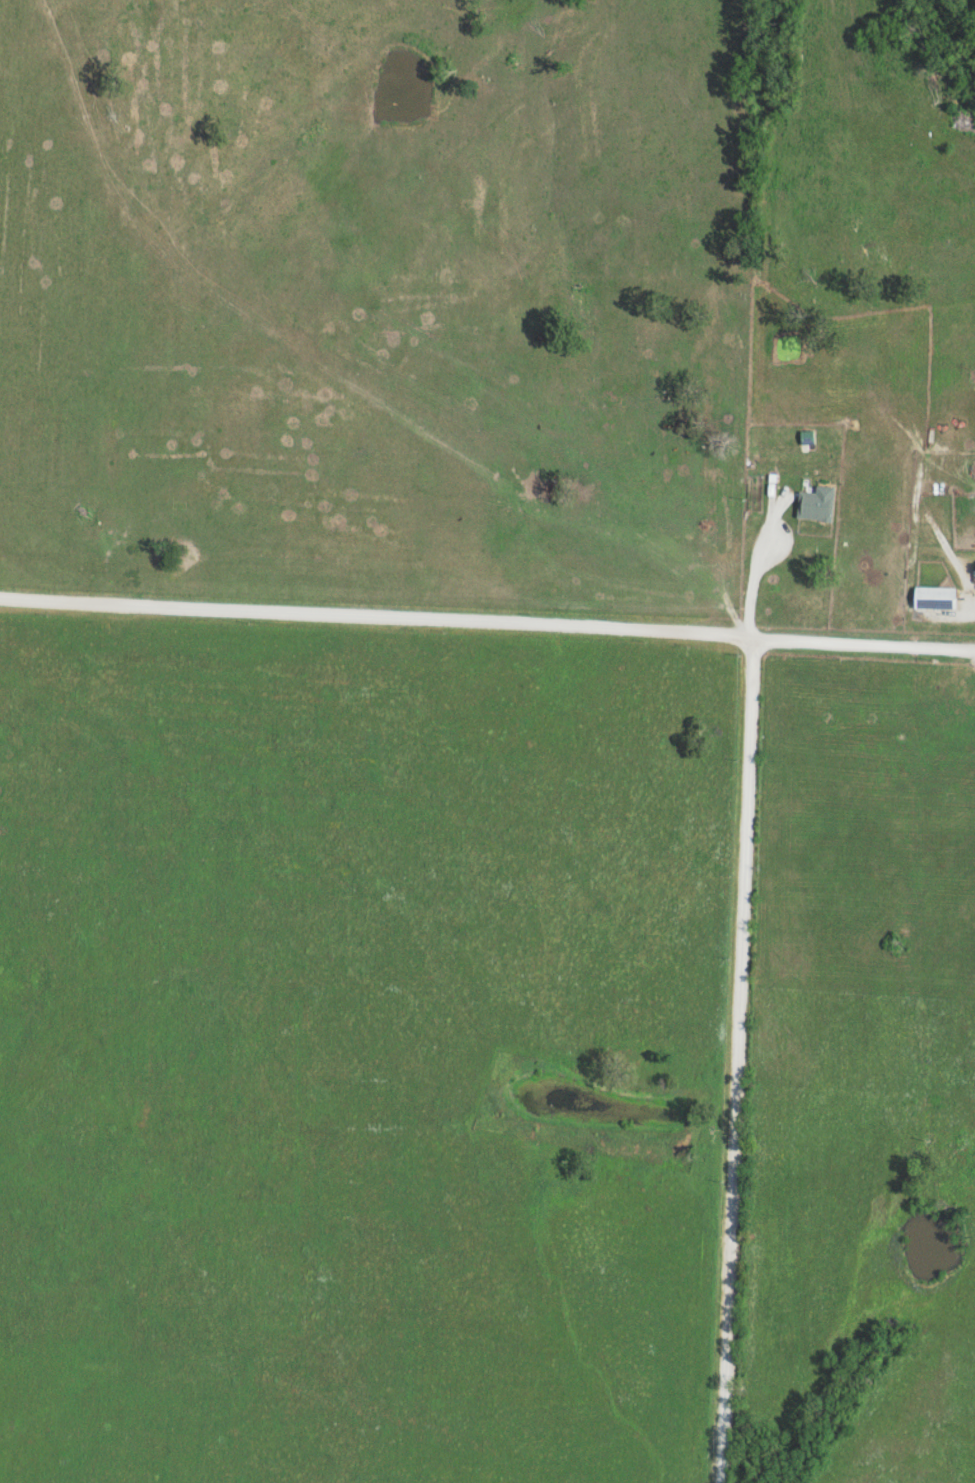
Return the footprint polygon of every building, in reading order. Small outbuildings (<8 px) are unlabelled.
[(798,517),(832,522),(837,487),(818,484),(817,492),(802,490),(798,517)] [(957,609),(957,587),(917,587),(917,609),(957,609)]
